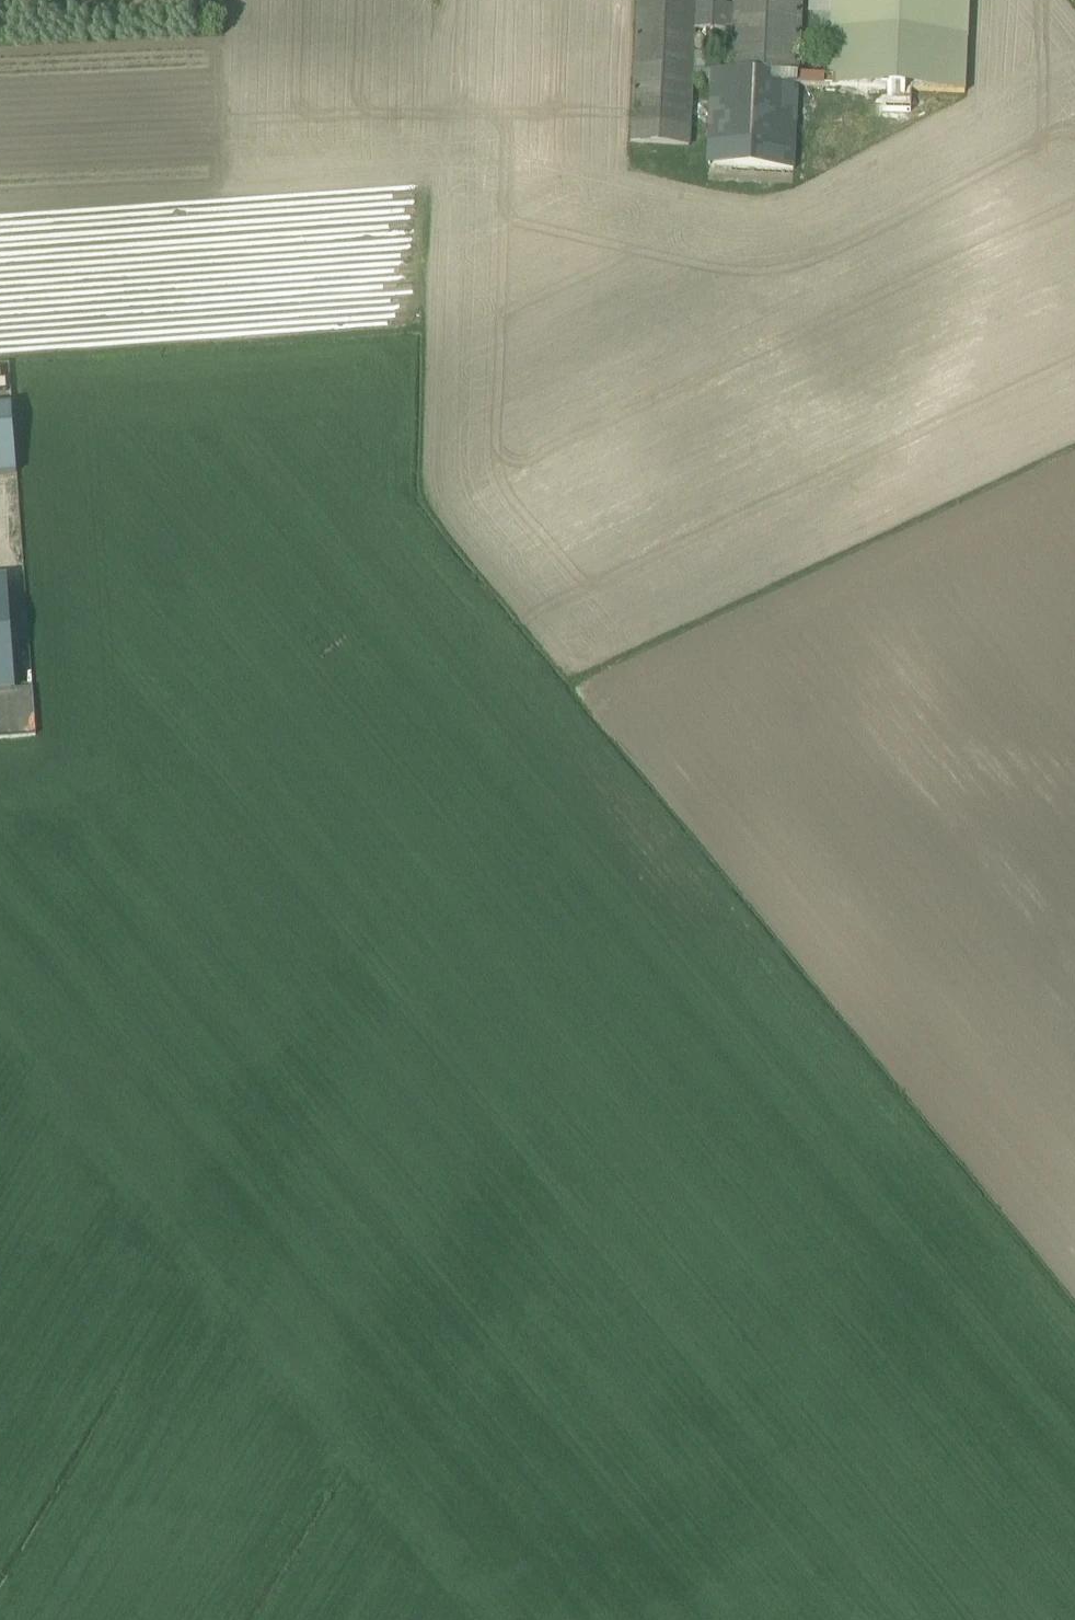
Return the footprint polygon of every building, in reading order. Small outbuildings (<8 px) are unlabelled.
[(695,6),(695,0),(638,0),(637,14),(630,141),(687,144),(691,78),(710,79),(706,163),(792,167),(796,83),(797,73),(801,0),(735,0),(734,8),(695,6)] [(828,74),(797,73),(796,83),(964,92),(969,0),(832,0),(828,74)] [(0,408),(0,473),(16,472),(11,407),(0,408)] [(0,582),(0,691),(13,690),(5,581),(0,582)]
